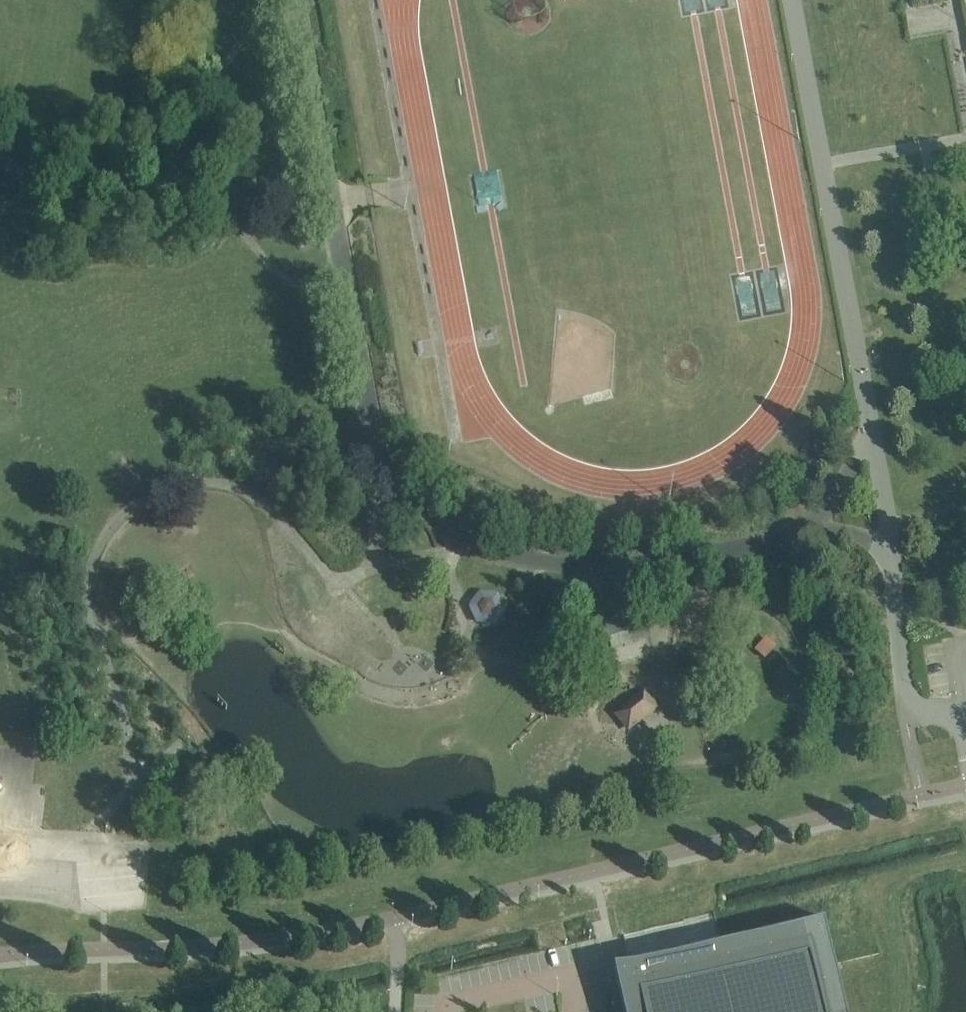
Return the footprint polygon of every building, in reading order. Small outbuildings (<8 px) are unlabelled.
[(645,616),(605,628),(612,649),(652,636),(645,616)] [(640,691),(616,712),(628,725),(651,705),(640,691)] [(822,921),(708,948),(612,971),(622,1011),(843,1011),(822,921)]
